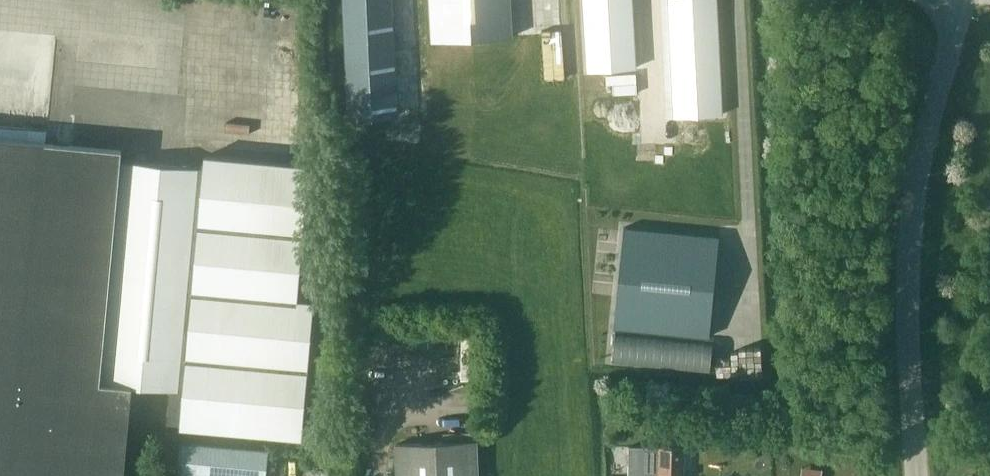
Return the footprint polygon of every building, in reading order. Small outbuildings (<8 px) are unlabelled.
[(350,117),(398,114),(391,0),(343,0),(350,117)] [(432,41),(512,37),(510,0),(430,0),(432,41)] [(588,70),(636,67),(632,0),(584,0),(588,70)] [(674,116),(722,113),(717,0),(668,0),(674,116)] [(35,134),(35,124),(0,124),(0,133),(35,134)] [(0,137),(0,475),(124,475),(132,385),(167,388),(165,422),(178,423),(178,426),(302,436),(313,298),(298,297),(309,162),(203,154),(202,166),(120,159),(121,147),(0,137)] [(624,227),(614,326),(709,336),(719,236),(624,227)] [(438,346),(437,330),(397,332),(397,348),(438,346)] [(478,441),(398,445),(400,475),(480,475),(478,441)] [(180,443),(177,475),(190,475),(265,475),(267,450),(180,443)] [(652,475),(685,475),(686,449),(653,448),(652,475)] [(827,467),(806,466),(806,475),(826,475),(827,467)]
